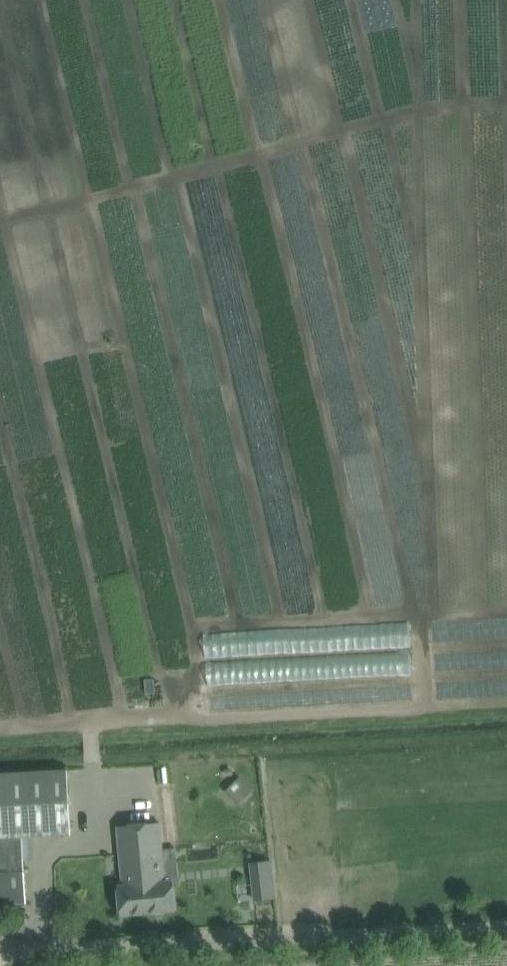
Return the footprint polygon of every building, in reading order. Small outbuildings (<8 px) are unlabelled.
[(67,769),(0,772),(0,839),(71,835),(67,769)] [(243,796),(251,788),(240,776),(231,784),(243,796)] [(120,886),(120,893),(122,913),(176,908),(174,881),(172,881),(171,877),(166,877),(161,823),(119,827),(124,886),(120,886)] [(27,904),(23,839),(0,841),(0,906),(27,904)] [(272,860),(252,862),(256,899),(276,897),(272,860)]
